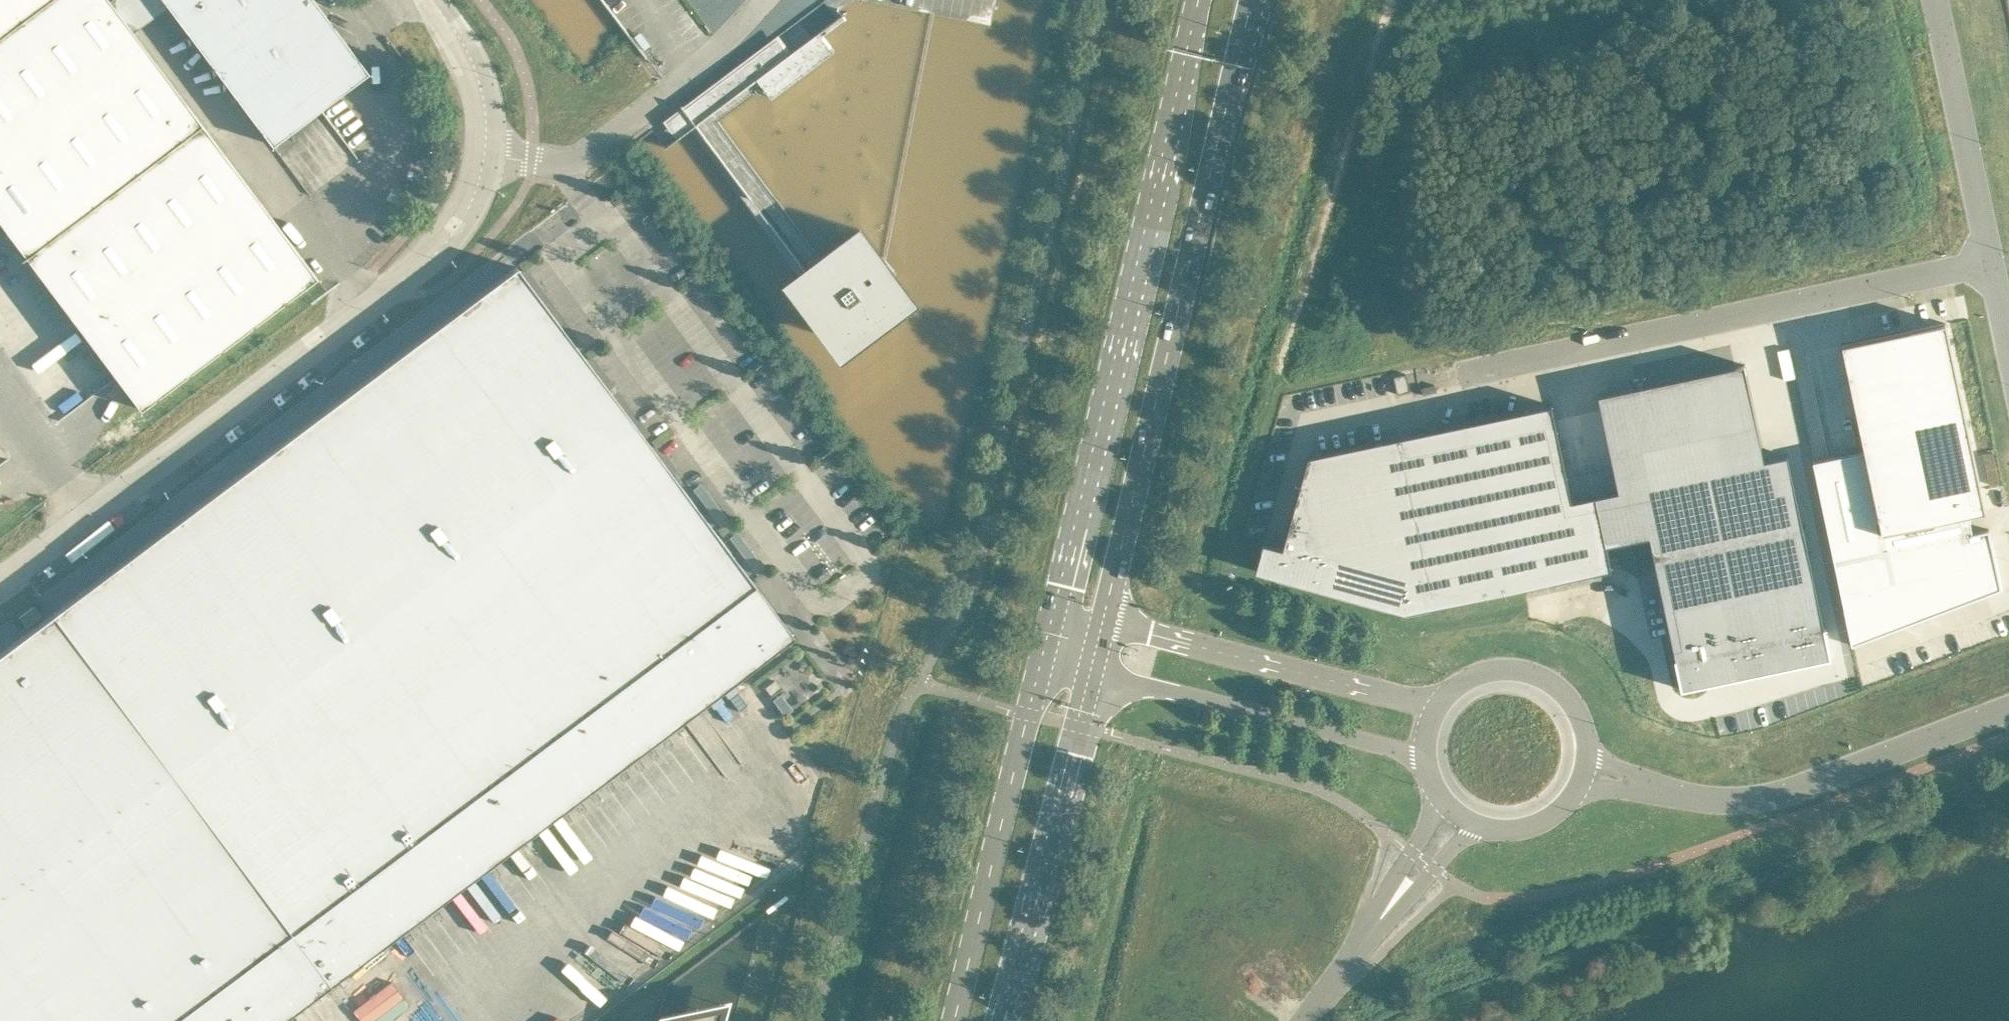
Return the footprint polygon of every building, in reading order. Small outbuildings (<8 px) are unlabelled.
[(24,254),(21,256),(21,257),(200,122),(109,0),(45,0),(0,34),(0,222),(24,254)] [(45,0),(0,0),(0,34),(45,0)] [(271,143),(367,71),(314,0),(164,0),(271,143)] [(686,107),(684,105),(664,120),(678,137),(679,138),(692,128),(803,277),(797,282),(825,320),(840,341),(907,291),(881,256),(860,228),(821,258),(718,120),(764,86),(772,96),(835,50),(821,31),(820,30),(759,76),(747,61),(686,107)] [(22,257),(25,255),(140,408),(316,276),(200,122),(21,257),(22,257)] [(0,652),(0,1020),(278,1020),(329,983),(793,636),(754,583),(516,265),(0,652)] [(1986,510),(1946,322),(1842,344),(1865,450),(1813,461),(1852,644),(1943,610),(2002,588),(1989,528),(1972,532),(1969,514),(1986,510)] [(1619,490),(1596,495),(1607,544),(1650,535),(1676,658),(1675,658),(1682,689),(1832,657),(1825,626),(1824,626),(1788,454),(1765,459),(1744,363),(1599,394),(1619,490)] [(1265,542),(1257,570),(1407,612),(1524,587),(1612,568),(1607,544),(1596,495),(1572,500),(1552,404),(1309,456),(1284,548),(1265,542)] [(22,620),(24,624),(26,626),(41,615),(41,614),(33,605),(19,616),(22,620)] [(775,680),(765,687),(771,695),(781,688),(775,680)] [(406,1005),(396,991),(360,1016),(364,1020),(383,1020),(406,1005)] [(665,1014),(663,1020),(725,1020),(730,1001),(665,1014)]
